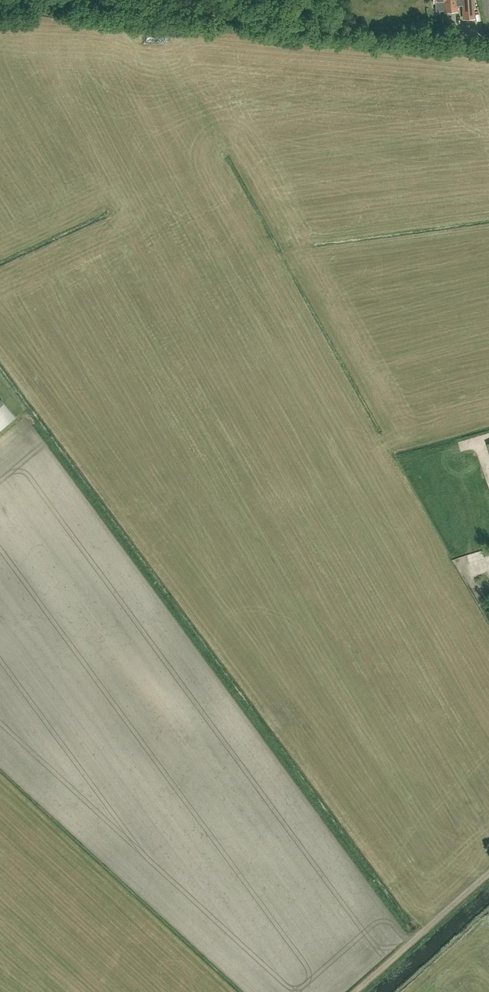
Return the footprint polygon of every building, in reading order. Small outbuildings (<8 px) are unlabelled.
[(434,3),(444,2),(445,12),(457,12),(457,6),(463,6),(463,0),(434,0),(434,3)] [(463,6),(464,19),(474,18),(473,0),(463,0),(463,6)]
